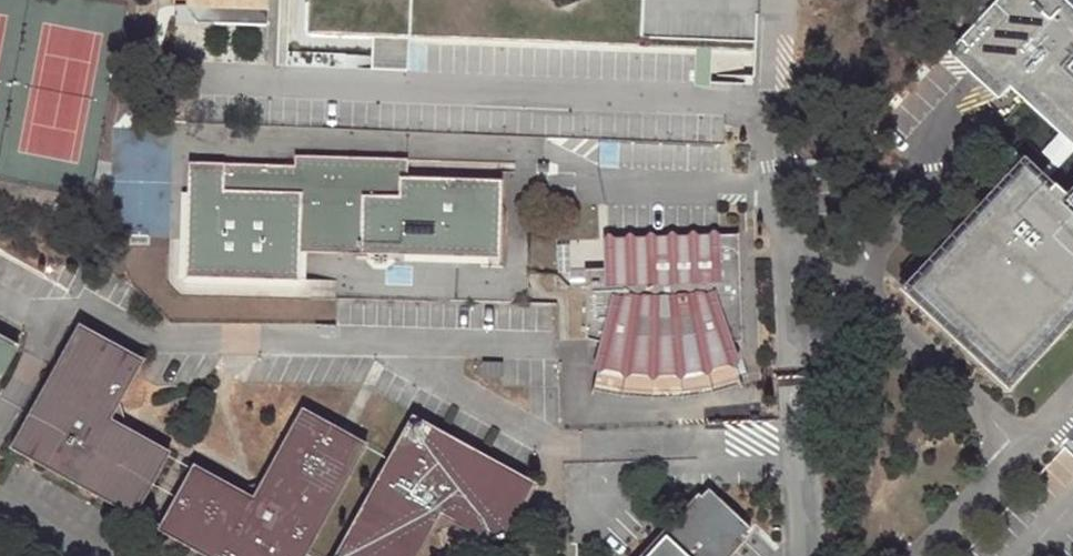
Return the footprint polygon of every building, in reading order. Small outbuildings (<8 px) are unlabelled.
[(185,6),(267,9),(268,7),(277,7),(277,0),(185,0),(185,6)] [(310,38),(374,40),(391,40),(390,65),(412,66),(412,41),(757,50),(758,0),(310,0),(310,38)] [(1063,0),(997,0),(946,53),(997,100),(1008,88),(1072,148),(1072,9),(1063,0)] [(267,25),(267,9),(185,6),(194,23),(267,25)] [(390,65),(391,40),(374,40),(373,71),(412,73),(412,66),(390,65)] [(487,262),(487,257),(500,257),(502,180),(407,178),(400,177),(400,160),(301,156),(301,166),(294,166),(187,163),(187,193),(182,192),(181,276),(187,283),(297,287),(304,281),(305,251),(405,254),(404,259),(487,262)] [(507,175),(508,158),(411,156),(411,173),(507,175)] [(400,160),(400,177),(407,178),(408,160),(400,160)] [(1064,195),(1052,184),(1048,189),(1022,166),(907,289),(1007,382),(1072,312),(1072,185),(1064,195)] [(701,237),(702,249),(738,248),(738,235),(701,237)] [(600,240),(605,270),(607,290),(583,291),(585,340),(605,347),(600,363),(615,367),(629,369),(644,371),(658,371),(673,371),(687,369),(702,367),(716,364),(730,360),(725,346),(741,341),(738,248),(702,249),(701,237),(600,240)] [(583,291),(607,290),(605,270),(583,271),(583,291)] [(143,362),(81,328),(13,452),(135,516),(170,453),(111,422),(143,362)] [(0,338),(0,379),(17,347),(0,338)] [(597,374),(600,363),(605,347),(585,340),(585,368),(590,368),(597,374)] [(725,346),(730,360),(733,370),(742,362),(741,341),(725,346)] [(615,367),(600,363),(597,374),(591,392),(600,394),(615,397),(631,399),(646,399),(662,400),(678,399),(693,397),(708,394),(724,390),(738,386),(733,370),(730,360),(716,364),(702,367),(687,369),(673,371),(658,371),(644,371),(629,369),(615,367)] [(501,379),(502,366),(489,366),(489,378),(501,379)] [(365,446),(305,411),(255,500),(197,469),(163,533),(207,555),(305,555),(365,446)] [(536,486),(415,420),(339,555),(421,555),(443,516),(501,548),(536,486)] [(708,489),(642,555),(722,555),(748,529),(708,489)]
